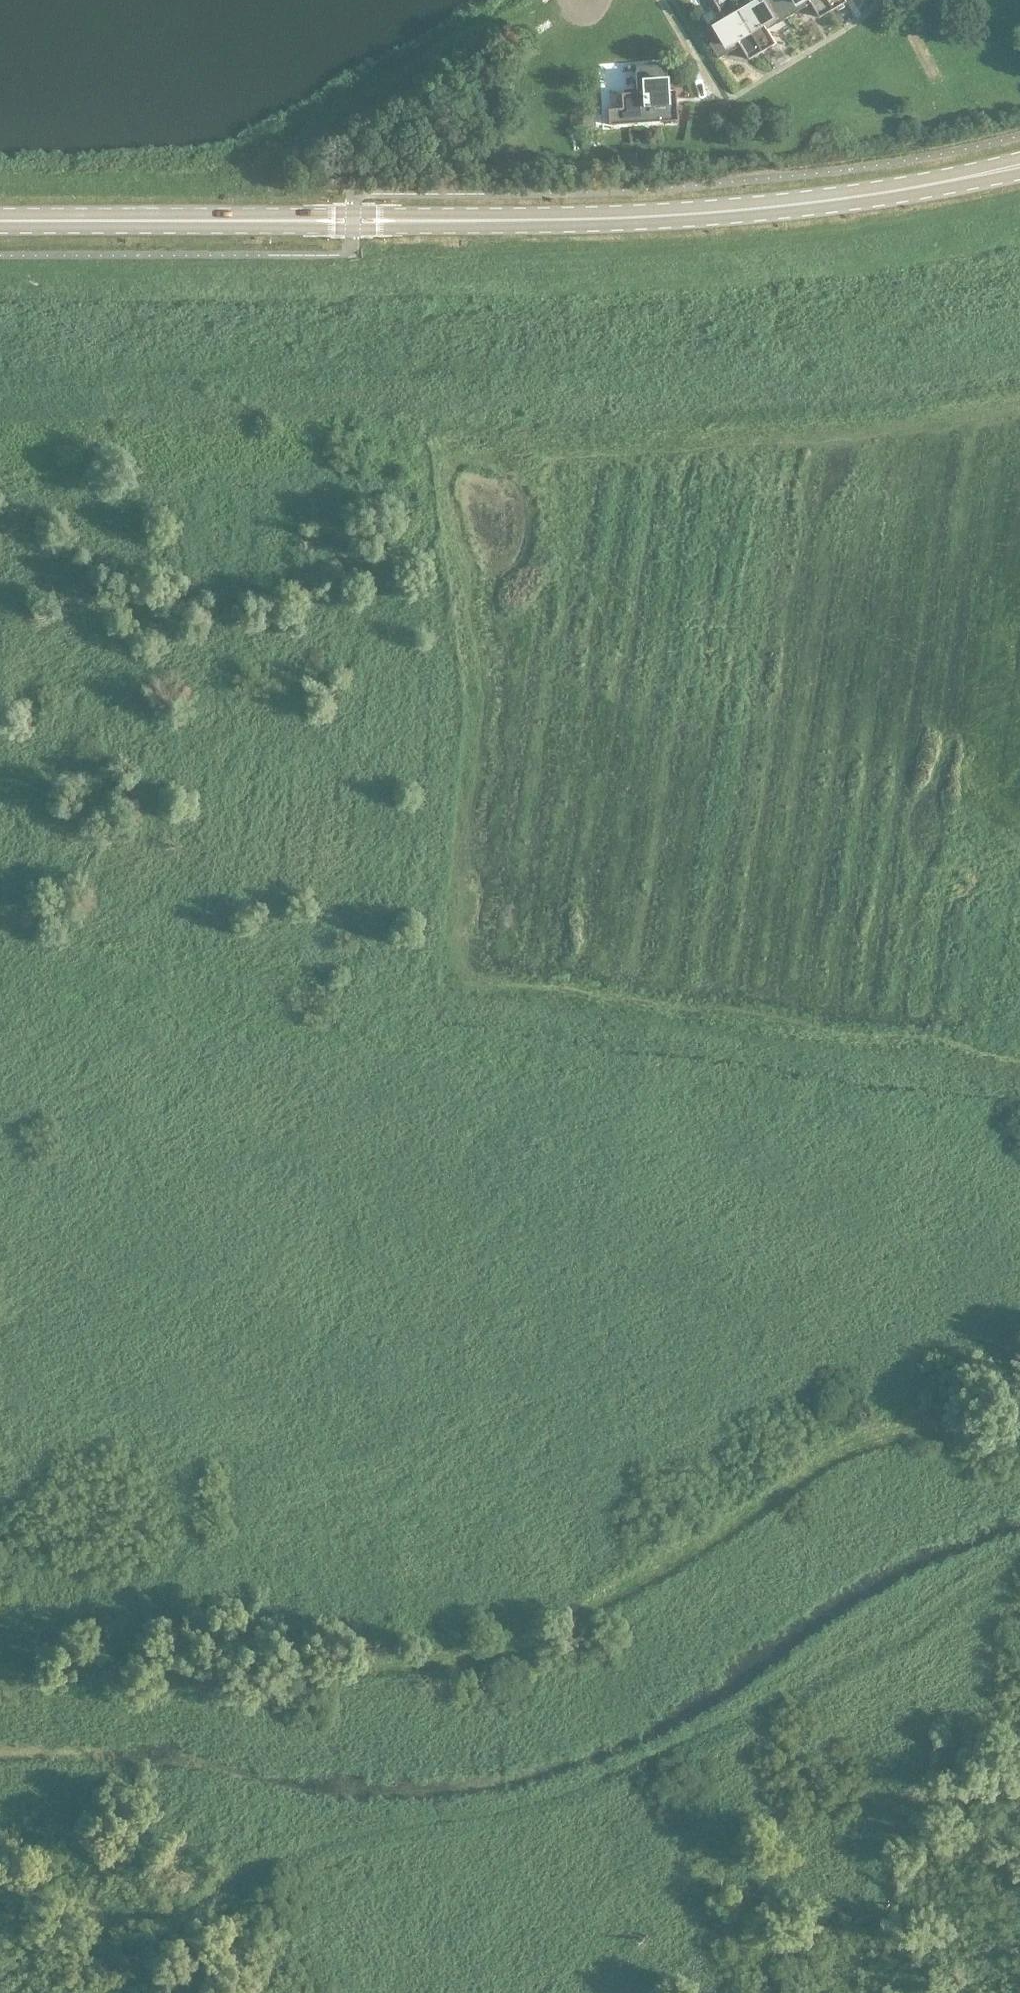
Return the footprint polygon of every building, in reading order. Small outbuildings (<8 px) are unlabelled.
[(734,0),(715,0),(726,18),(704,31),(719,57),(742,44),(750,58),(763,50),(734,0)] [(763,50),(777,42),(768,28),(790,15),(781,0),(756,0),(753,2),(752,0),(734,0),(763,50)] [(829,0),(781,0),(790,15),(812,2),(820,16),(834,8),(829,0)] [(608,123),(677,119),(675,87),(667,88),(666,62),(635,64),(637,90),(621,91),(622,106),(607,107),(608,123)] [(594,112),(581,113),(582,125),(594,124),(594,112)]
